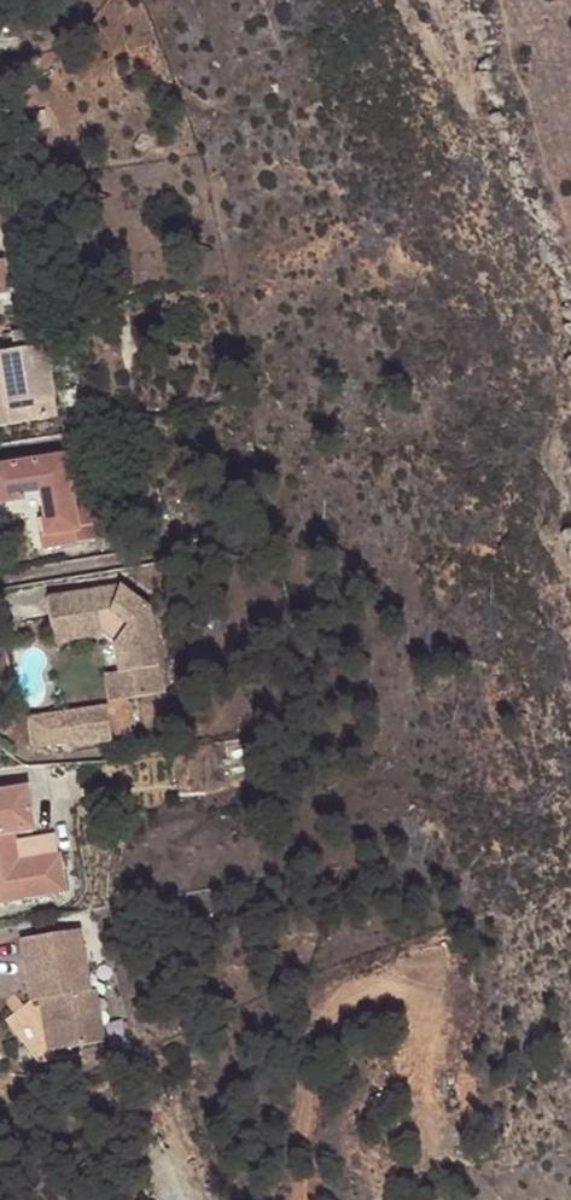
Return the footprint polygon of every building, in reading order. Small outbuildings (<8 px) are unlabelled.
[(11,289),(6,255),(0,256),(0,291),(11,289)] [(7,346),(0,347),(0,377),(2,377),(9,420),(56,413),(40,324),(5,329),(7,346)] [(2,377),(0,377),(0,422),(9,420),(2,377)] [(43,542),(97,532),(87,475),(74,478),(71,463),(69,451),(0,464),(0,518),(37,512),(43,542)] [(71,463),(74,478),(87,475),(84,460),(71,463)] [(151,603),(122,582),(48,594),(55,638),(104,630),(116,640),(120,668),(134,666),(138,694),(166,690),(151,603)] [(138,694),(134,666),(120,668),(110,670),(114,698),(138,694)] [(109,701),(60,711),(66,739),(79,737),(80,741),(115,734),(109,701)] [(66,739),(60,711),(31,716),(37,745),(66,739)] [(24,887),(26,898),(68,891),(59,855),(20,862),(15,832),(25,830),(22,813),(31,811),(27,787),(0,791),(0,891),(24,887)] [(31,811),(22,813),(25,830),(34,828),(31,811)] [(59,855),(68,891),(69,891),(63,854),(59,855)] [(24,887),(0,891),(0,902),(26,898),(24,887)] [(81,928),(22,939),(33,1000),(42,998),(51,1051),(104,1041),(107,1041),(98,988),(91,990),(81,928)]
